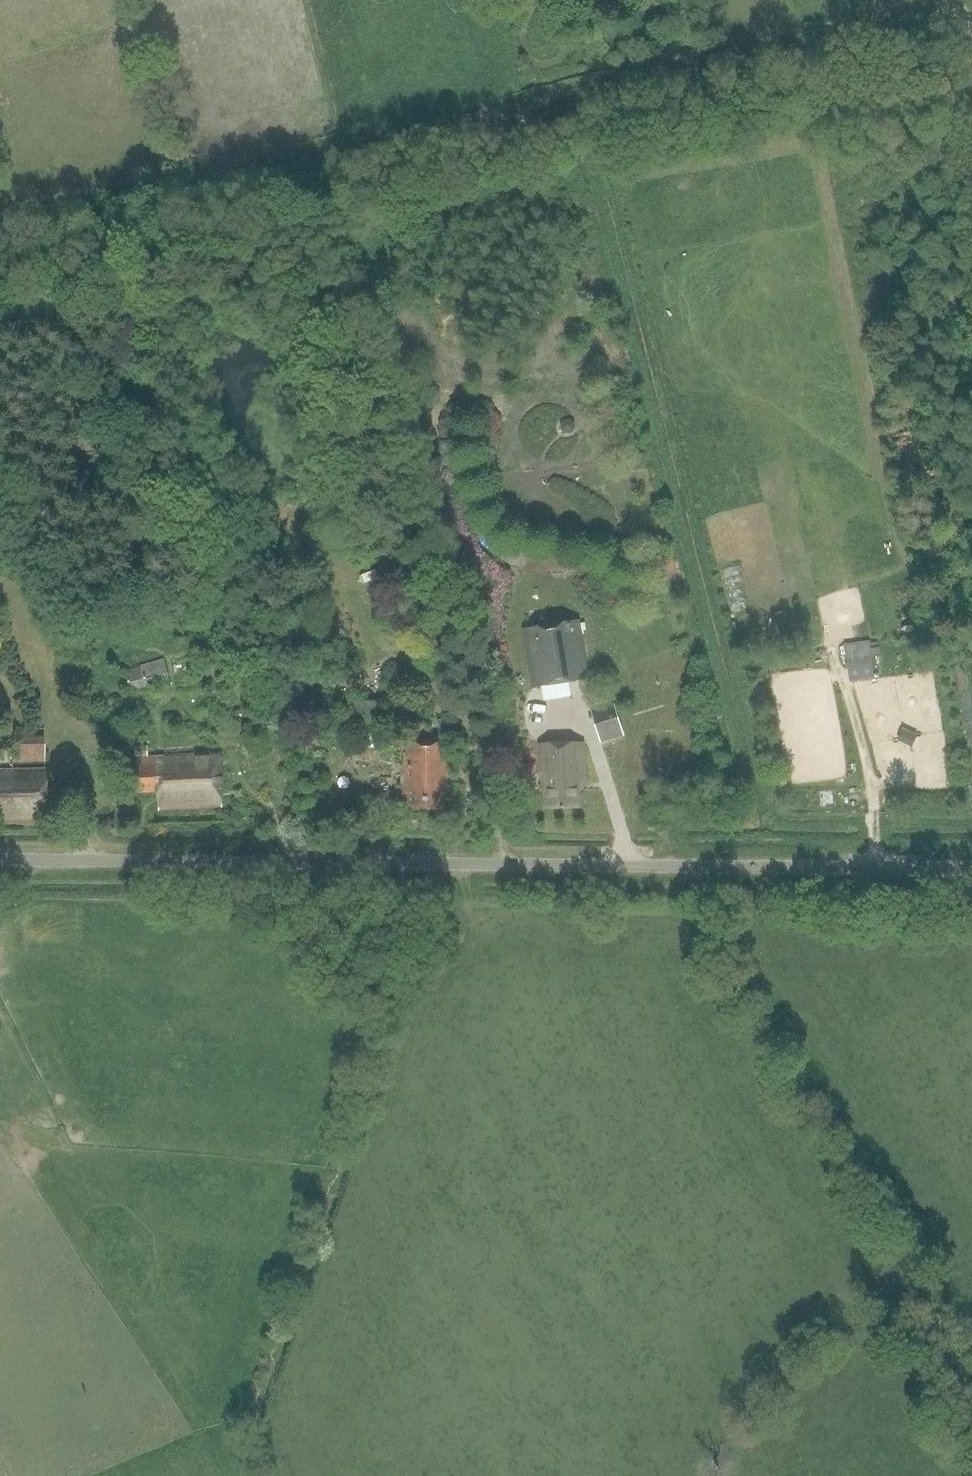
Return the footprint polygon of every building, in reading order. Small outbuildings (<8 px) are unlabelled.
[(572,420),(567,420),(562,425),(563,431),(567,434),(574,433),(577,429),(577,425),(572,420)] [(590,679),(581,619),(524,628),(533,688),(590,679)] [(846,646),(848,666),(877,663),(875,644),(846,646)] [(164,661),(125,671),(131,692),(170,681),(164,661)] [(592,710),(602,743),(625,736),(615,703),(592,710)] [(12,728),(13,762),(45,761),(44,727),(12,728)] [(430,746),(404,746),(404,802),(412,802),(412,811),(444,811),(444,803),(453,803),(452,786),(447,786),(447,775),(452,775),(452,742),(430,742),(430,746)] [(545,811),(580,810),(580,792),(584,792),(583,783),(585,783),(584,745),(541,746),(542,792),(545,792),(545,811)] [(224,809),(221,757),(220,751),(148,755),(148,746),(136,746),(140,797),(158,796),(159,813),(224,809)] [(45,815),(44,773),(0,774),(0,815),(45,815)]
